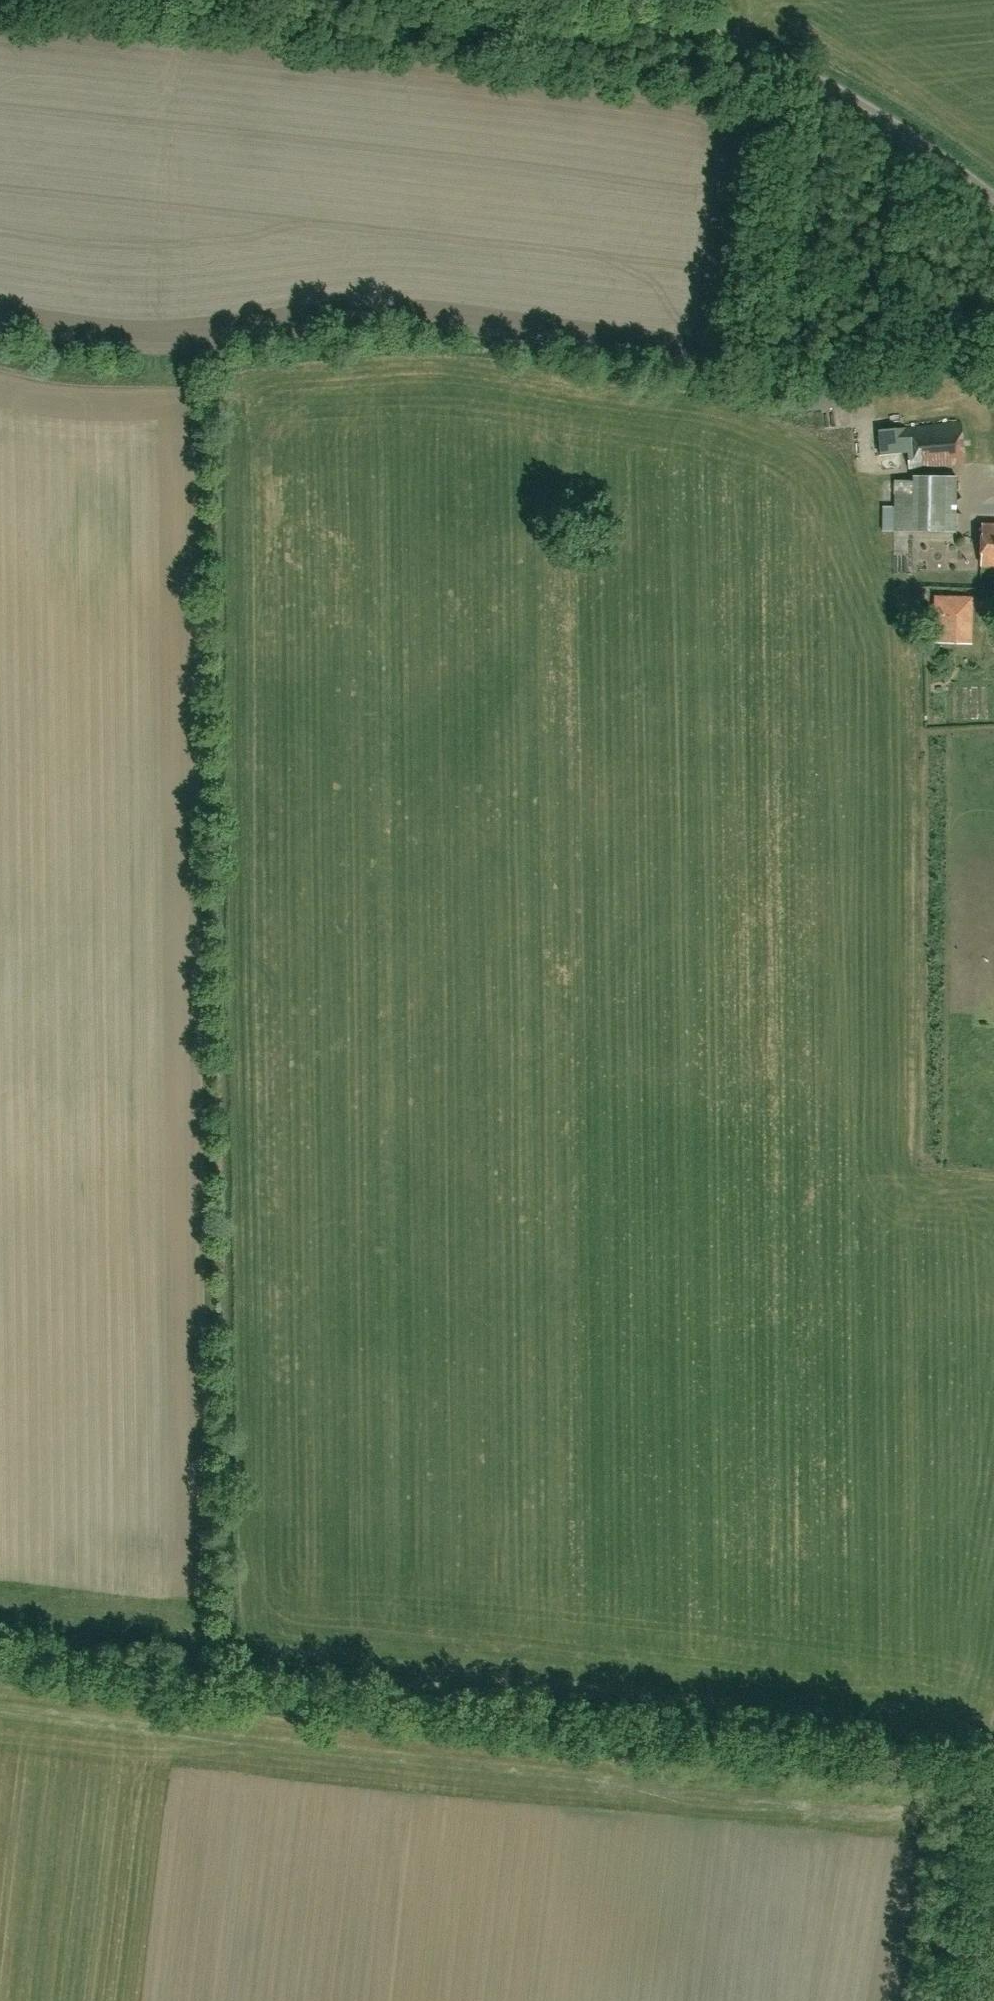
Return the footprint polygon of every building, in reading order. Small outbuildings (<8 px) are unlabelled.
[(906,427),(909,467),(964,463),(961,423),(906,427)] [(894,479),(893,498),(894,498),(893,506),(882,507),(882,531),(912,531),(956,531),(957,475),(912,474),(912,479),(894,479)] [(982,523),(981,563),(993,564),(993,524),(982,523)] [(975,602),(976,583),(941,581),(939,625),(966,626),(966,612),(954,612),(955,602),(975,602)]
